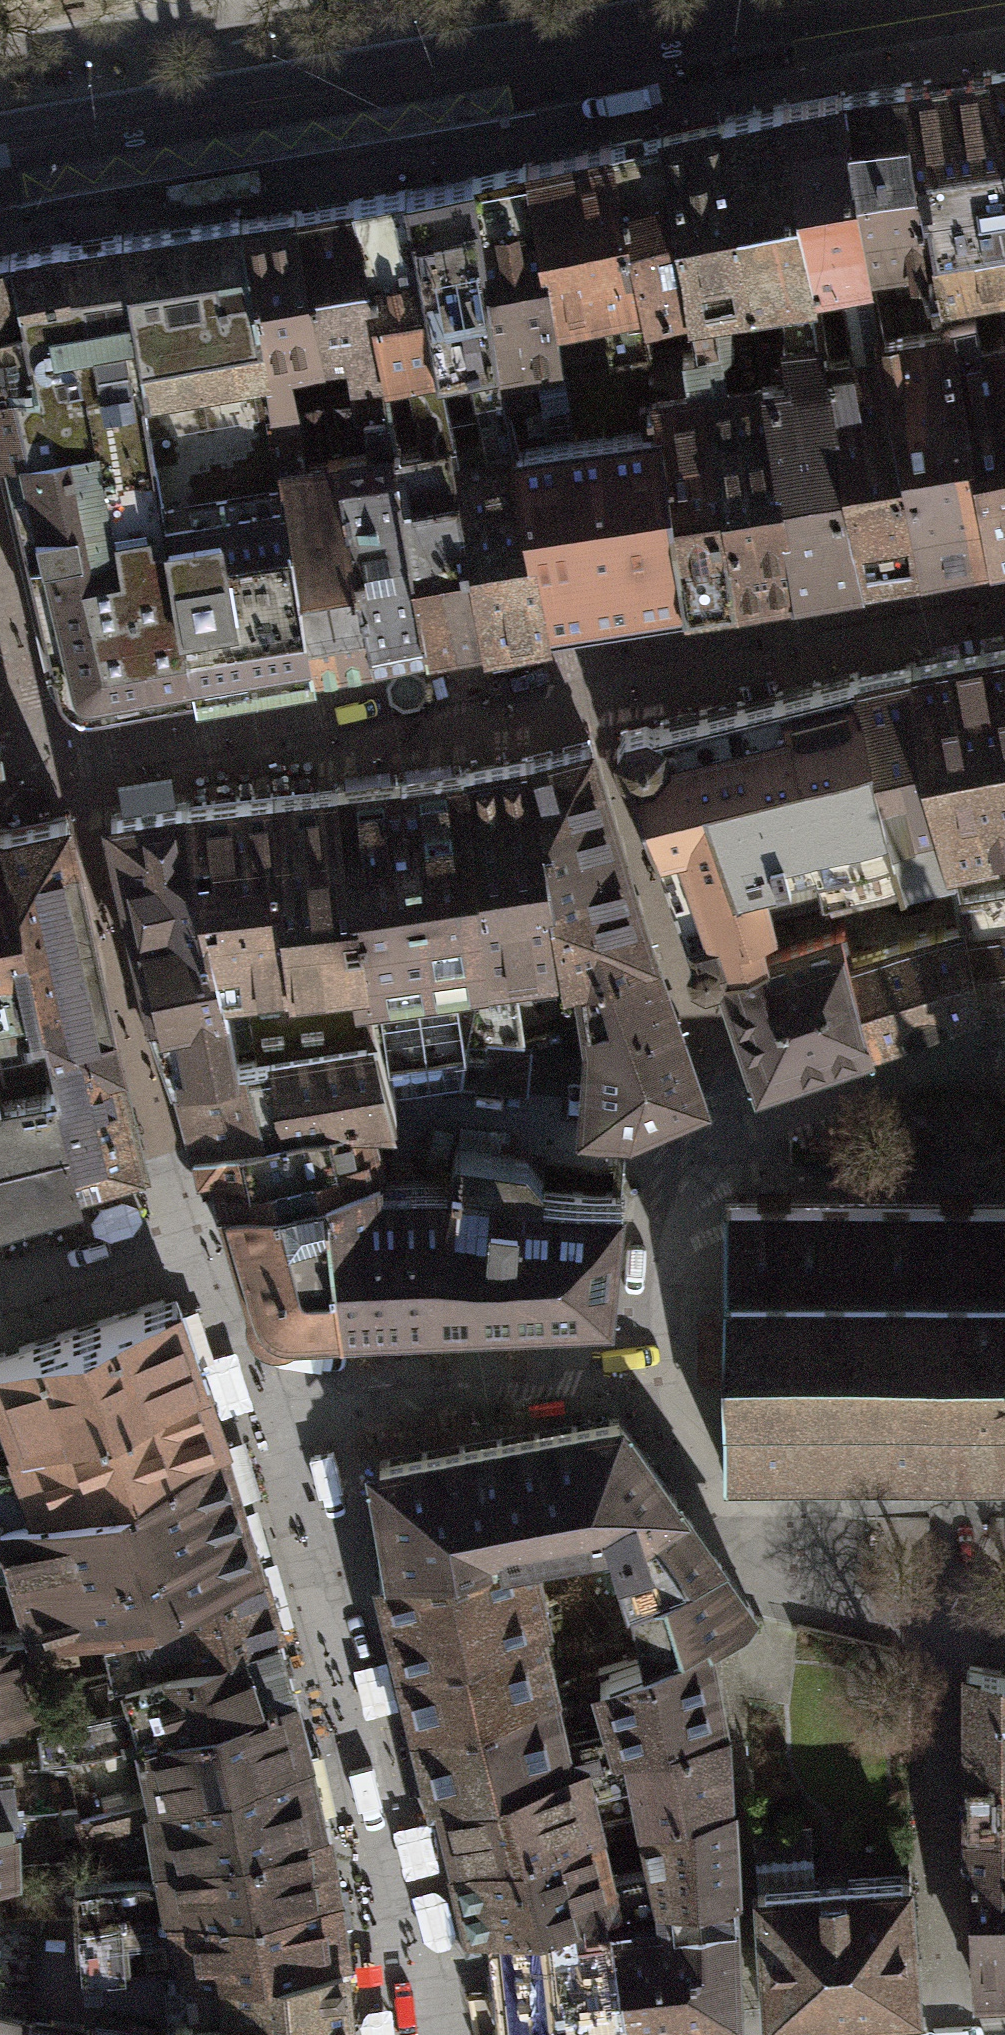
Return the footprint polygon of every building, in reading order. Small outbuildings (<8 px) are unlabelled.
[(989,69),(1004,139),(1004,67),(989,69)] [(944,285),(1004,273),(1004,139),(989,69),(905,82),(926,197),(928,197),(944,285)] [(867,258),(933,248),(940,286),(944,285),(928,197),(926,197),(905,82),(844,90),(866,233),(867,258)] [(784,104),(810,270),(842,265),(852,329),(879,325),(867,258),(863,234),(866,233),(844,90),(784,104)] [(727,116),(751,289),(783,285),(812,281),(810,270),(784,104),(727,116)] [(728,294),(751,289),(727,116),(663,130),(683,233),(692,298),(728,294)] [(648,342),(649,351),(653,350),(649,326),(646,309),(686,300),(694,342),(699,341),(692,298),(683,233),(663,130),(610,145),(648,342)] [(530,161),(558,358),(562,357),(556,311),(562,310),(561,306),(603,297),(612,348),(648,342),(610,145),(530,161)] [(474,175),(505,391),(553,380),(561,379),(558,358),(530,161),(516,165),(474,175)] [(423,288),(435,356),(469,350),(491,456),(516,453),(505,391),(474,175),(408,189),(426,287),(423,288)] [(354,200),(375,330),(381,364),(411,361),(435,356),(423,288),(426,287),(408,189),(354,200)] [(313,306),(318,340),(375,330),(354,200),(296,211),(311,307),(313,306)] [(239,219),(264,350),(318,340),(313,306),(311,307),(296,211),(239,219)] [(5,451),(152,423),(145,387),(265,366),(264,350),(239,219),(239,215),(72,241),(9,254),(23,309),(20,310),(37,368),(0,375),(0,452),(5,451)] [(933,248),(867,258),(879,325),(881,332),(951,323),(949,312),(944,285),(940,286),(933,248)] [(37,368),(20,310),(23,309),(9,254),(0,256),(0,375),(37,368)] [(944,285),(949,312),(1002,303),(1004,302),(1004,273),(944,285)] [(821,333),(812,281),(783,285),(787,315),(789,333),(784,334),(786,347),(791,375),(766,379),(798,581),(863,570),(825,356),(821,333)] [(751,289),(755,319),(787,315),(783,285),(751,289)] [(751,289),(728,294),(732,332),(732,337),(730,341),(727,344),(722,348),(728,386),(763,380),(759,350),(755,319),(751,289)] [(798,581),(766,379),(763,380),(728,386),(722,348),(727,344),(730,341),(732,337),(732,332),(728,294),(692,298),(699,341),(707,387),(736,593),(798,581)] [(556,311),(562,357),(612,348),(603,297),(561,306),(562,310),(556,311)] [(646,309),(649,326),(672,320),(678,345),(683,345),(694,342),(686,300),(646,309)] [(1002,303),(949,312),(951,323),(954,323),(958,344),(955,345),(990,547),(1004,545),(1004,317),(1002,303)] [(954,323),(951,323),(881,332),(882,345),(923,560),(990,547),(955,345),(958,344),(954,323)] [(879,325),(852,329),(855,350),(825,356),(863,570),(923,560),(882,345),(881,332),(879,325)] [(707,387),(699,341),(694,342),(683,345),(689,387),(657,394),(660,421),(683,601),(736,593),(707,387)] [(562,357),(558,358),(561,379),(570,435),(654,422),(651,394),(657,394),(649,351),(648,342),(612,348),(562,357)] [(653,350),(649,351),(657,394),(689,387),(683,345),(678,345),(653,350)] [(786,347),(759,350),(763,380),(766,379),(791,375),(786,347)] [(469,350),(435,356),(451,431),(455,430),(460,462),(491,456),(469,350)] [(435,356),(411,361),(426,435),(451,431),(435,356)] [(265,366),(145,387),(152,423),(163,492),(282,470),(282,457),(273,405),(265,366)] [(600,613),(570,435),(561,379),(553,380),(505,391),(516,453),(548,622),(587,615),(600,613)] [(372,387),(363,389),(366,407),(389,404),(385,380),(371,382),(372,387)] [(363,389),(273,405),(282,457),(340,450),(340,448),(394,440),(389,404),(366,407),(363,389)] [(683,601),(660,421),(657,394),(651,394),(654,422),(570,435),(600,613),(683,601)] [(315,663),(282,470),(163,492),(152,423),(5,451),(9,470),(58,679),(62,689),(68,696),(77,701),(86,702),(97,701),(315,663)] [(548,622),(516,453),(491,456),(460,462),(455,430),(451,431),(485,632),(548,622)] [(451,431),(426,435),(394,440),(428,642),(485,632),(451,431)] [(428,642),(394,440),(340,448),(340,450),(371,652),(428,642)] [(371,652),(340,450),(282,457),(282,470),(315,663),(371,652)] [(911,661),(950,847),(953,846),(1004,835),(1004,643),(911,661)] [(958,871),(953,846),(950,847),(911,661),(858,672),(905,878),(906,883),(958,871)] [(824,896),(905,878),(858,672),(623,731),(700,967),(723,959),(767,946),(758,915),(774,912),(761,865),(814,851),(824,896)] [(582,970),(652,949),(588,740),(522,759),(561,973),(562,975),(582,970)] [(561,973),(522,759),(461,769),(480,969),(468,1037),(521,1041),(511,977),(561,973)] [(480,969),(461,769),(338,786),(352,893),(356,893),(368,981),(365,981),(365,985),(374,1032),(390,1098),(458,1087),(517,1091),(521,1041),(468,1037),(480,969)] [(352,893),(338,786),(184,803),(218,980),(223,979),(237,1053),(374,1032),(365,985),(365,981),(368,981),(356,893),(352,893)] [(218,980),(184,803),(111,814),(144,960),(141,961),(145,976),(148,991),(150,991),(180,1073),(238,1062),(237,1053),(223,979),(218,980)] [(144,1159),(108,1000),(66,814),(0,827),(0,1204),(144,1159)] [(980,997),(1004,995),(1004,889),(959,897),(980,997)] [(847,952),(870,1035),(980,997),(959,897),(955,898),(959,920),(852,951),(847,952)] [(767,946),(723,959),(760,1072),(870,1035),(847,952),(852,951),(844,919),(767,946)] [(652,949),(582,970),(592,1049),(590,1049),(584,1123),(629,1126),(701,1095),(652,949)] [(238,1062),(180,1073),(195,1135),(314,1112),(357,1111),(393,1112),(390,1098),(374,1032),(237,1053),(238,1062)] [(314,1112),(195,1135),(200,1160),(220,1156),(222,1171),(219,1171),(225,1196),(325,1175),(380,1163),(385,1162),(383,1148),(377,1150),(372,1131),(363,1132),(357,1111),(314,1112)] [(325,1175),(342,1320),(610,1312),(621,1196),(541,1189),(541,1170),(526,1152),(457,1147),(448,1180),(380,1181),(380,1163),(325,1175)] [(325,1175),(225,1196),(255,1299),(252,1303),(257,1321),(268,1328),(277,1328),(286,1328),(291,1322),(342,1320),(325,1175)] [(724,1203),(724,1274),(724,1312),(726,1312),(726,1369),(724,1369),(724,1399),(725,1476),(1004,1477),(1004,1203),(724,1203)] [(222,1439),(211,1400),(176,1292),(0,1352),(0,1410),(13,1405),(33,1463),(13,1468),(12,1465),(6,1466),(0,1463),(0,1512),(1,1512),(21,1507),(84,1489),(89,1485),(119,1476),(142,1462),(222,1439)] [(380,1460),(399,1564),(520,1543),(610,1526),(680,1511),(618,1418),(380,1460)] [(20,1576),(244,1503),(222,1439),(142,1462),(119,1476),(89,1485),(84,1489),(21,1507),(1,1512),(4,1527),(20,1576)] [(27,1626),(28,1631),(67,1622),(84,1618),(102,1615),(101,1611),(259,1559),(244,1503),(20,1576),(34,1624),(27,1626)] [(631,1596),(642,1654),(643,1657),(709,1628),(710,1636),(736,1624),(753,1615),(753,1609),(680,1511),(610,1526),(631,1596)] [(538,1619),(520,1543),(399,1564),(378,1569),(399,1655),(528,1621),(538,1619)] [(104,1625),(116,1674),(278,1627),(259,1559),(101,1611),(102,1615),(84,1618),(86,1630),(104,1625)] [(528,1621),(399,1655),(416,1723),(545,1691),(545,1687),(528,1621)] [(34,1697),(42,1695),(34,1659),(62,1652),(61,1649),(69,1648),(67,1638),(71,1638),(67,1622),(28,1631),(27,1626),(0,1631),(0,1705),(34,1697)] [(66,1705),(62,1690),(42,1695),(34,1697),(40,1748),(40,1755),(53,1754),(101,1749),(101,1744),(117,1742),(292,1686),(278,1627),(116,1674),(90,1683),(97,1712),(74,1717),(70,1706),(66,1705)] [(643,1657),(642,1654),(598,1669),(597,1671),(545,1687),(545,1691),(416,1723),(433,1790),(566,1760),(632,1743),(633,1746),(728,1724),(710,1636),(709,1628),(643,1657)] [(968,1666),(970,1826),(1004,1826),(1004,1672),(968,1666)] [(308,1752),(292,1686),(117,1742),(101,1744),(101,1749),(53,1754),(55,1771),(70,1770),(80,1810),(81,1812),(123,1804),(123,1799),(158,1791),(159,1794),(308,1752)] [(40,1748),(34,1697),(0,1705),(0,1752),(40,1748)] [(632,1743),(566,1760),(433,1790),(447,1854),(456,1852),(590,1821),(601,1819),(645,1809),(727,1790),(728,1724),(633,1746),(632,1743)] [(80,1810),(60,1812),(66,1834),(101,1824),(105,1859),(168,1854),(323,1818),(308,1752),(159,1794),(158,1791),(123,1799),(123,1804),(81,1812),(80,1810)] [(13,1817),(18,1817),(13,1775),(0,1776),(0,1819),(13,1817)] [(590,1821),(456,1852),(473,1922),(505,1914),(600,1900),(632,1897),(736,1882),(732,1788),(727,1790),(645,1809),(655,1862),(603,1873),(594,1834),(603,1833),(601,1819),(590,1821)] [(16,1866),(13,1817),(0,1819),(0,1866),(16,1866)] [(75,1878),(76,1915),(335,1882),(323,1818),(168,1854),(105,1859),(104,1876),(75,1878)] [(970,1826),(977,1984),(1004,1983),(1004,1826),(970,1826)] [(757,1831),(758,1856),(813,1852),(811,1828),(757,1831)] [(757,1886),(767,2012),(919,2003),(909,1876),(757,1886)] [(83,1970),(108,1968),(127,1967),(127,1962),(187,1959),(187,1955),(233,1952),(233,1954),(343,1950),(335,1882),(76,1915),(83,1970)] [(603,1924),(617,2033),(741,2016),(736,1882),(632,1897),(634,1910),(666,1906),(667,1916),(603,1924)] [(516,2034),(599,2034),(617,2033),(603,1924),(600,1900),(505,1914),(516,2034)] [(108,1968),(109,1998),(169,2007),(166,2029),(123,2021),(119,2034),(351,2034),(343,1950),(233,1954),(233,1952),(187,1955),(187,1959),(127,1962),(127,1967),(108,1968)] [(32,2021),(0,2013),(0,2034),(30,2034),(32,2021)] [(83,2029),(84,2025),(51,2019),(51,2023),(32,2021),(30,2034),(111,2034),(83,2029)]
